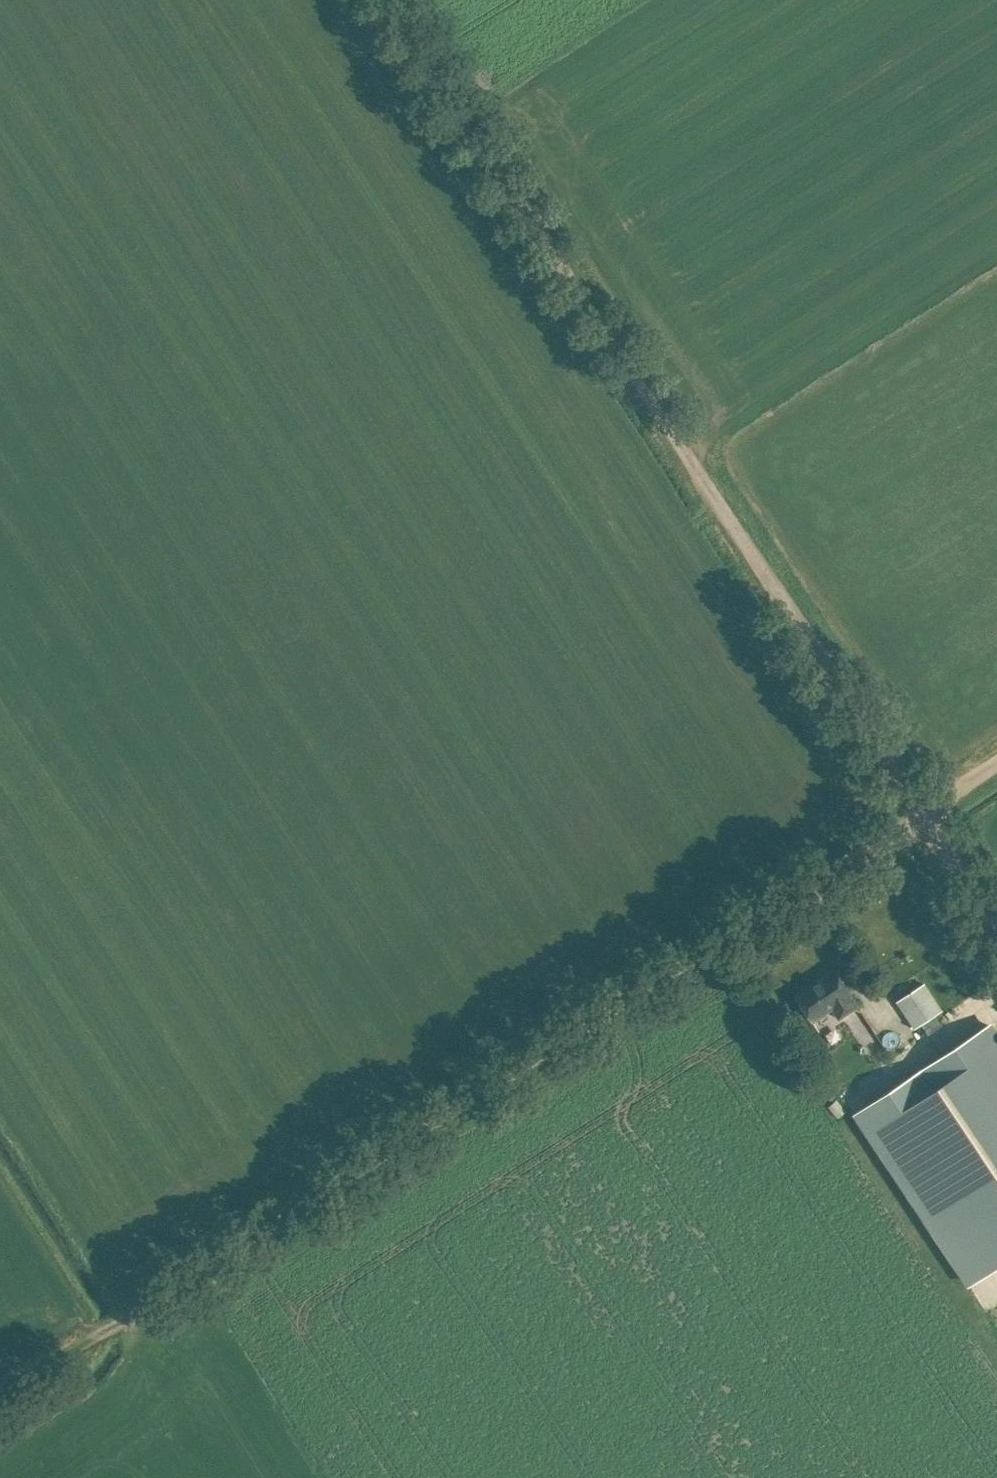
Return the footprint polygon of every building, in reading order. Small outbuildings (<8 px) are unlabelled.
[(852,995),(845,985),(834,968),(795,994),(812,1021),(832,1008),(839,1018),(858,1005),(851,996),(852,995)] [(924,983),(898,1000),(914,1025),(939,1007),(924,983)] [(856,1112),(970,1284),(996,1266),(996,1037),(988,1024),(856,1112)]
